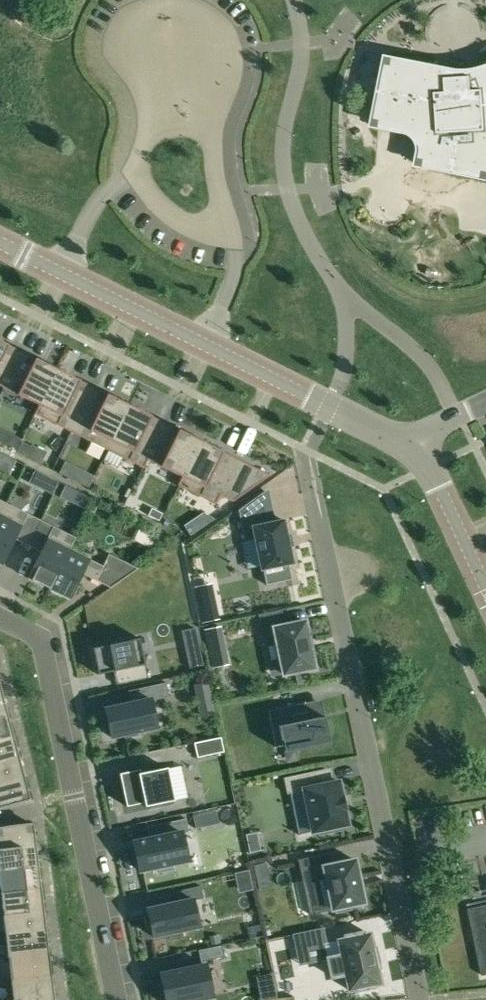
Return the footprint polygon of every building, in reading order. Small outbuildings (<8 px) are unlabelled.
[(374,125),(424,135),(419,164),(485,178),(485,65),(482,67),(483,69),(471,73),(470,73),(445,67),(445,70),(431,67),(432,64),(388,56),(374,125)] [(0,341),(0,386),(3,388),(21,352),(0,341)] [(21,352),(3,388),(38,405),(34,414),(35,414),(57,369),(21,352)] [(93,387),(57,369),(35,414),(71,432),(93,387)] [(71,432),(106,450),(129,405),(93,387),(71,432)] [(142,468),(165,423),(129,405),(106,450),(142,468)] [(165,423),(142,468),(143,468),(147,460),(182,477),(177,485),(178,486),(200,441),(165,423)] [(9,431),(3,443),(16,450),(22,438),(9,431)] [(200,441),(178,486),(215,504),(219,495),(232,502),(270,475),(200,441)] [(59,497),(70,502),(75,491),(65,485),(59,497)] [(264,491),(238,510),(245,541),(254,539),(260,566),(261,570),(262,570),(266,585),(292,579),(289,564),(292,563),(289,548),(287,535),(286,535),(283,520),(275,522),(268,488),(264,491)] [(40,520),(6,503),(0,515),(0,565),(2,565),(15,539),(27,546),(40,520)] [(190,535),(215,519),(203,513),(184,526),(190,535)] [(74,537),(40,520),(27,546),(40,552),(27,578),(49,589),(74,537)] [(103,566),(69,549),(75,538),(74,537),(49,589),(70,599),(82,574),(110,588),(137,569),(108,554),(103,566)] [(311,650),(309,639),(308,639),(304,621),(285,625),(282,610),(258,615),(264,640),(275,638),(283,675),(314,668),(311,650)] [(203,666),(195,627),(181,630),(189,669),(203,666)] [(139,638),(92,648),(97,675),(113,671),(116,685),(147,678),(139,638)] [(210,680),(194,684),(201,717),(217,713),(210,680)] [(106,716),(101,717),(104,731),(109,730),(110,737),(123,734),(124,738),(138,735),(137,731),(157,727),(151,701),(169,697),(166,683),(128,691),(131,704),(104,710),(106,716)] [(282,744),(284,752),(329,743),(325,723),(320,725),(315,701),(298,705),(298,704),(275,709),(278,726),(271,727),(275,745),(282,744)] [(0,717),(0,740),(11,737),(13,736),(8,715),(6,716),(0,717)] [(0,740),(0,762),(17,758),(19,757),(13,736),(11,737),(0,740)] [(194,743),(197,757),(224,752),(221,737),(194,743)] [(22,778),(24,778),(19,757),(17,758),(0,762),(0,784),(22,778)] [(139,769),(119,774),(126,806),(144,803),(144,807),(174,800),(167,768),(140,773),(139,769)] [(341,796),(338,782),(316,786),(313,772),(283,778),(287,794),(303,790),(312,832),(318,831),(319,835),(342,830),(341,826),(347,825),(344,810),(345,810),(342,796),(341,796)] [(0,784),(0,808),(3,807),(30,800),(24,778),(22,778),(0,784)] [(216,812),(192,817),(195,829),(219,824),(216,812)] [(188,832),(186,819),(146,827),(149,839),(133,842),(139,871),(157,867),(158,872),(172,869),(171,864),(187,860),(181,834),(188,832)] [(33,846),(35,846),(33,823),(5,826),(0,827),(0,850),(33,846)] [(33,846),(0,850),(0,872),(38,867),(35,846),(33,846)] [(323,854),(301,859),(304,872),(313,914),(332,910),(334,909),(335,913),(352,910),(351,906),(364,903),(355,860),(343,862),(325,866),(323,854)] [(39,889),(41,889),(38,867),(0,872),(0,893),(39,889)] [(179,903),(146,909),(148,916),(144,917),(146,931),(151,930),(152,937),(168,933),(169,938),(183,935),(182,931),(199,927),(193,901),(203,899),(201,886),(176,891),(179,903)] [(39,889),(0,893),(0,915),(43,910),(41,889),(39,889)] [(469,909),(479,957),(480,961),(483,976),(485,975),(485,905),(478,907),(469,909)] [(44,932),(46,931),(43,910),(0,915),(0,916),(3,916),(6,936),(44,932)] [(322,930),(294,936),(297,949),(324,944),(322,930)] [(46,931),(44,932),(6,936),(8,958),(48,953),(46,931)] [(325,944),(297,949),(301,965),(328,959),(331,977),(345,974),(349,990),(356,989),(356,990),(373,986),(372,985),(380,983),(377,967),(378,967),(374,948),(373,949),(369,934),(362,935),(361,933),(345,936),(346,939),(338,940),(324,943),(325,944)] [(224,957),(221,945),(198,950),(200,962),(203,961),(224,957)] [(11,979),(49,975),(51,975),(48,953),(8,958),(11,979)] [(160,974),(166,999),(195,999),(212,996),(205,965),(188,968),(187,968),(178,970),(160,974)] [(12,989),(50,985),(52,984),(51,975),(49,975),(11,979),(12,989)] [(52,984),(50,985),(12,989),(13,999),(12,999),(54,999),(52,984)]
